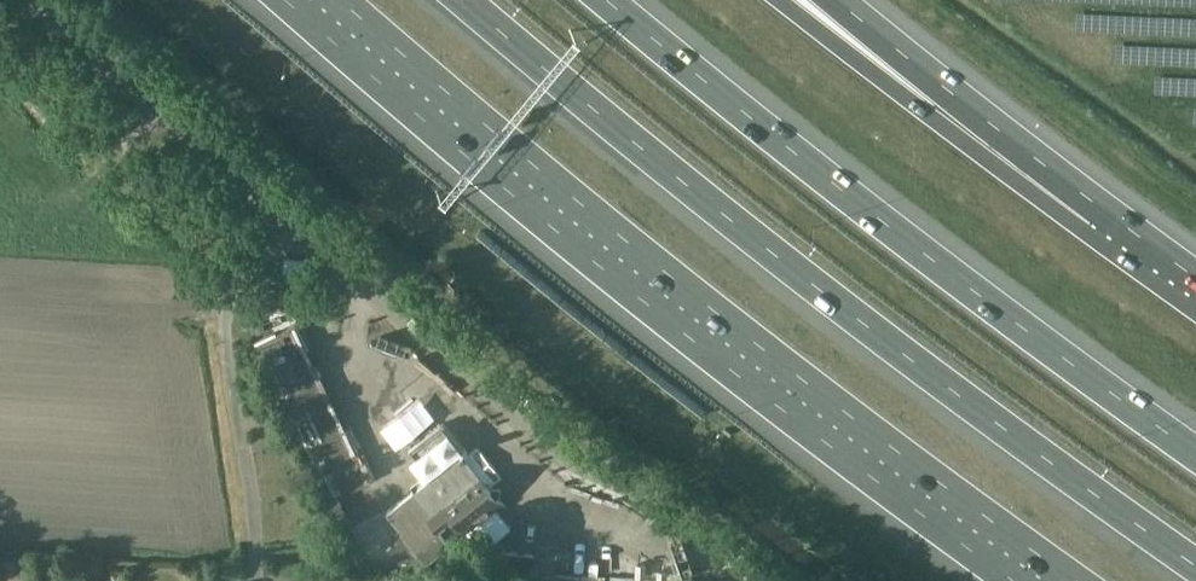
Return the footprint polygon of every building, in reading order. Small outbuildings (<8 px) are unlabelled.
[(262,323),(253,328),(257,334),(265,330),(262,323)] [(500,489),(500,484),(494,483),(490,485),(463,454),(465,452),(465,451),(466,451),(462,447),(461,447),(440,422),(406,450),(417,463),(412,467),(424,481),(387,512),(407,535),(406,536),(428,561),(451,541),(450,539),(464,527),(466,529),(501,499),(497,494),(500,489)] [(453,551),(433,569),(448,570),(533,575),(535,554),(498,550),(493,554),(488,556),(483,558),(479,558),(475,559),(467,558),(462,556),(457,554),(453,551)] [(2,576),(7,578),(14,578),(19,577),(22,574),(24,569),(23,565),(20,561),(15,559),(8,559),(3,560),(0,563),(0,574),(2,576)]
